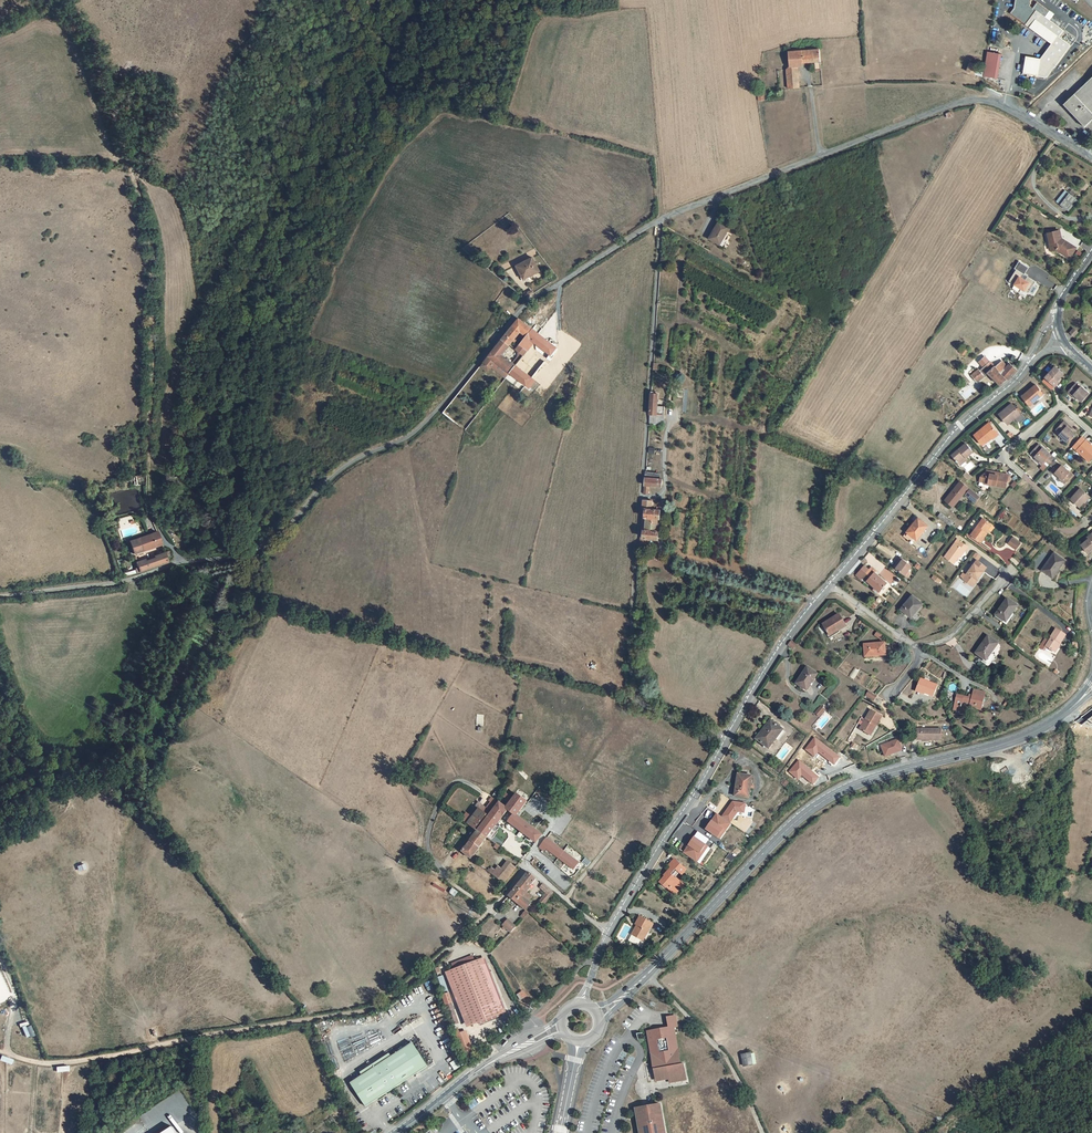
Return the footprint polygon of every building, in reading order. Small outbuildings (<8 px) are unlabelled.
[(1014,8),(1010,14),(1022,22),(1024,20),(1027,22),(1026,23),(1037,31),(1041,26),(1056,38),(1053,42),(1054,44),(1043,59),(1044,60),(1043,61),(1040,61),(1037,76),(1046,78),(1050,73),(1070,45),(1059,37),(1064,31),(1045,17),(1049,11),(1037,2),(1033,8),(1030,6),(1031,0),(1015,0),(1014,8)] [(1024,20),(1022,22),(1025,25),(1036,33),(1051,44),(1053,42),(1056,38),(1041,26),(1037,31),(1026,23),(1027,22),(1024,20)] [(1053,42),(1051,44),(1041,59),(1040,61),(1043,61),(1044,60),(1043,59),(1054,44),(1053,42)] [(819,50),(801,51),(802,63),(815,62),(820,61),(819,50)] [(797,51),(788,52),(790,67),(798,67),(797,51)] [(1001,55),(989,52),(984,77),(997,79),(1001,55)] [(1041,59),(1025,57),(1023,74),(1027,74),(1037,76),(1040,61),(1041,59)] [(978,65),(970,63),(967,72),(974,74),(977,66),(978,65)] [(982,77),(984,68),(977,66),(974,74),(982,77)] [(798,67),(790,67),(787,69),(788,89),(799,88),(798,67)] [(1064,105),(1085,127),(1091,120),(1091,77),(1064,105)] [(1069,193),(1060,205),(1067,211),(1076,199),(1069,193)] [(1076,199),(1067,211),(1069,212),(1079,201),(1076,199)] [(719,221),(709,239),(720,245),(723,239),(730,227),(719,221)] [(1059,253),(1070,259),(1073,253),(1066,249),(1069,244),(1062,240),(1061,240),(1059,231),(1049,234),(1052,244),(1050,244),(1049,245),(1051,252),(1058,250),(1059,253)] [(1073,253),(1076,248),(1069,244),(1066,249),(1073,253)] [(533,258),(517,266),(522,275),(524,274),(526,278),(540,271),(533,258)] [(1015,270),(1017,271),(1025,276),(1030,269),(1024,265),(1021,269),(1018,267),(1015,270)] [(1017,271),(1010,283),(1016,286),(1018,282),(1024,286),(1021,290),(1029,295),(1036,283),(1028,278),(1026,282),(1023,280),(1025,276),(1017,271)] [(519,319),(502,339),(509,345),(517,336),(517,335),(520,332),(521,332),(527,325),(519,319)] [(527,325),(521,332),(526,336),(532,329),(527,325)] [(536,325),(533,328),(549,340),(551,337),(536,325)] [(1078,332),(1074,328),(1070,333),(1073,336),(1078,332)] [(557,348),(532,329),(526,336),(519,345),(528,351),(534,343),(546,351),(550,355),(551,355),(552,354),(557,348)] [(484,339),(489,343),(496,334),(491,331),(484,339)] [(502,354),(509,345),(502,339),(489,356),(484,362),(492,368),(496,362),(510,373),(516,365),(502,354)] [(519,345),(517,349),(524,355),(528,351),(519,345)] [(945,355),(948,358),(953,354),(950,350),(945,355)] [(953,354),(948,358),(953,363),(958,358),(953,354)] [(1007,366),(1002,361),(995,366),(991,361),(980,371),(978,369),(971,376),(977,383),(988,373),(1000,385),(1008,380),(1017,369),(1010,363),(1007,366)] [(540,367),(532,378),(541,384),(553,368),(544,362),(540,367)] [(516,365),(510,373),(525,385),(532,378),(529,376),(516,365)] [(529,376),(532,378),(540,367),(537,365),(529,376)] [(1055,366),(1048,374),(1050,375),(1046,379),(1055,387),(1058,383),(1056,382),(1060,378),(1064,374),(1055,366)] [(1075,383),(1068,392),(1072,396),(1073,394),(1077,397),(1081,401),(1089,393),(1081,386),(1080,387),(1075,383)] [(1036,384),(1021,397),(1029,406),(1036,400),(1035,399),(1043,393),(1036,384)] [(1045,395),(1043,393),(1035,399),(1037,401),(1045,395)] [(653,394),(651,394),(650,414),(664,415),(665,407),(657,406),(657,394),(653,394)] [(556,400),(553,409),(559,411),(561,402),(556,400)] [(1012,403),(998,414),(1007,425),(1015,418),(1021,413),(1012,403)] [(665,415),(650,414),(649,424),(664,425),(665,415)] [(1064,421),(1056,429),(1060,433),(1059,434),(1067,442),(1075,434),(1070,430),(1067,427),(1069,425),(1064,421)] [(989,423),(974,435),(982,446),(992,438),(998,433),(989,423)] [(1089,462),(1091,458),(1091,446),(1082,437),(1073,447),(1089,462)] [(966,443),(951,455),(959,464),(967,457),(973,452),(966,443)] [(1054,459),(1038,444),(1030,453),(1036,458),(1043,464),(1045,462),(1048,465),(1054,459)] [(967,457),(959,464),(960,466),(968,459),(967,457)] [(1036,458),(1035,459),(1042,465),(1040,469),(1043,471),(1048,465),(1045,462),(1043,464),(1036,458)] [(1060,466),(1057,463),(1050,471),(1065,484),(1073,475),(1061,465),(1060,466)] [(984,483),(984,484),(1006,488),(1007,481),(1010,482),(1011,476),(1008,476),(1009,475),(1001,473),(1001,475),(986,472),(986,474),(984,473),(980,477),(979,482),(984,483)] [(662,479),(645,478),(645,485),(649,486),(662,487),(662,479)] [(961,481),(945,501),(952,507),(965,491),(968,492),(968,494),(976,501),(980,496),(971,489),(970,490),(968,488),(969,487),(961,481)] [(1080,488),(1070,499),(1080,507),(1089,496),(1080,488)] [(652,509),(643,508),(640,547),(649,548),(649,538),(658,539),(659,531),(658,531),(658,518),(660,518),(660,510),(652,509)] [(953,522),(940,513),(937,517),(950,526),(953,522)] [(919,518),(903,536),(913,544),(926,528),(925,527),(927,525),(919,518)] [(983,518),(970,535),(980,542),(988,533),(986,532),(985,531),(991,524),(983,518)] [(947,525),(939,520),(936,523),(944,529),(947,525)] [(140,550),(161,543),(156,531),(129,541),(132,551),(139,549),(140,550)] [(1081,545),(1088,554),(1091,551),(1091,533),(1088,537),(1089,538),(1085,542),(1081,545)] [(1012,538),(1008,543),(1016,549),(1020,544),(1012,538)] [(968,547),(960,541),(958,544),(955,543),(945,557),(954,563),(959,556),(964,550),(965,550),(968,547)] [(167,551),(164,552),(154,555),(155,558),(145,561),(144,559),(136,562),(139,570),(167,561),(165,555),(168,554),(167,551)] [(1066,560),(1054,552),(1041,570),(1053,578),(1066,560)] [(912,566),(901,558),(898,562),(900,563),(896,569),(905,575),(908,571),(912,566)] [(986,567),(977,559),(962,579),(972,586),(986,567)] [(872,591),(877,596),(880,592),(885,585),(887,583),(886,582),(875,572),(876,570),(872,567),(863,577),(875,588),(872,591)] [(890,584),(896,577),(885,567),(879,574),(890,584)] [(913,595),(901,609),(911,618),(923,604),(913,595)] [(1018,606),(1007,598),(995,615),(1006,623),(1018,606)] [(839,613),(822,624),(830,637),(847,626),(839,613)] [(1060,644),(1066,635),(1056,629),(1050,637),(1051,637),(1045,646),(1054,652),(1060,643),(1060,644)] [(999,643),(988,636),(975,653),(983,659),(986,661),(992,653),(999,643)] [(791,640),(788,645),(793,649),(797,644),(795,643),(791,640)] [(864,645),(865,655),(874,654),(874,656),(886,655),(885,643),(864,645)] [(807,666),(796,683),(807,691),(818,674),(807,666)] [(938,685),(920,679),(916,688),(922,690),(921,693),(924,694),(925,693),(933,696),(938,685)] [(972,698),(957,695),(953,709),(960,711),(960,710),(966,712),(966,710),(967,707),(969,708),(981,710),(984,698),(985,692),(973,689),(972,695),(972,698)] [(877,696),(869,690),(866,695),(873,700),(877,696)] [(819,716),(825,709),(820,705),(814,712),(819,716)] [(871,710),(860,729),(868,734),(874,724),(876,725),(882,716),(871,710)] [(770,720),(756,739),(768,748),(783,730),(770,720)] [(941,729),(917,728),(917,740),(941,740),(941,729)] [(879,745),(884,757),(902,750),(898,738),(879,745)] [(752,776),(738,774),(735,796),(749,798),(752,776)] [(406,784),(404,788),(410,792),(413,789),(406,784)] [(527,801),(517,794),(509,805),(504,801),(501,804),(499,802),(484,823),(480,828),(478,831),(487,838),(503,817),(531,838),(536,842),(542,835),(516,815),(527,801)] [(737,812),(744,813),(746,802),(731,800),(722,815),(714,813),(704,829),(718,838),(720,838),(737,812)] [(473,817),(474,816),(482,821),(487,815),(483,812),(486,808),(478,803),(469,814),(473,817)] [(541,804),(535,811),(539,815),(545,807),(541,804)] [(473,817),(467,824),(475,829),(478,827),(482,821),(474,816),(473,817)] [(496,830),(490,838),(506,849),(512,841),(496,830)] [(478,831),(470,841),(479,848),(487,838),(478,831)] [(693,836),(681,852),(696,862),(708,846),(693,836)] [(547,838),(539,848),(544,851),(546,848),(563,861),(562,862),(564,864),(565,863),(573,870),(579,863),(547,838)] [(470,841),(462,851),(471,858),(479,848),(470,841)] [(665,876),(660,882),(666,888),(667,887),(675,895),(684,885),(678,879),(677,878),(676,879),(670,874),(675,869),(682,875),(687,870),(674,859),(669,866),(671,868),(664,875),(665,876)] [(492,869),(488,873),(504,885),(516,869),(507,863),(501,870),(499,868),(495,871),(492,869)] [(524,898),(530,903),(534,899),(528,895),(526,894),(527,893),(538,881),(531,874),(516,891),(524,898)] [(537,907),(539,909),(543,905),(544,906),(556,894),(545,886),(541,890),(548,895),(537,907)] [(524,898),(516,891),(511,897),(526,911),(532,905),(524,898)] [(635,929),(631,935),(641,940),(647,931),(648,932),(653,923),(640,916),(635,925),(637,925),(639,926),(637,930),(635,929)] [(506,927),(513,933),(517,929),(511,922),(506,927)] [(500,1016),(480,962),(451,973),(471,1027),(500,1016)] [(438,976),(442,992),(447,990),(443,975),(438,976)] [(459,1026),(451,1004),(453,1004),(450,995),(444,996),(454,1028),(459,1026)] [(673,1080),(690,1078),(688,1062),(683,1062),(683,1061),(684,1061),(684,1060),(679,1025),(682,1024),(680,1014),(673,1015),(675,1025),(673,1025),(673,1028),(658,1031),(657,1028),(652,1029),(657,1065),(661,1064),(661,1066),(661,1067),(662,1068),(662,1069),(662,1070),(663,1070),(663,1071),(664,1071),(664,1072),(665,1072),(664,1074),(665,1074),(665,1075),(666,1075),(667,1075),(668,1076),(669,1076),(670,1076),(671,1076),(672,1076),(673,1076),(673,1080)] [(462,1036),(461,1031),(455,1033),(458,1042),(470,1039),(468,1034),(462,1036)] [(470,1039),(458,1042),(462,1053),(467,1052),(464,1045),(471,1043),(470,1039)] [(415,1044),(394,1057),(364,1076),(353,1082),(367,1106),(430,1067),(415,1044)] [(750,1053),(741,1055),(743,1066),(752,1065),(750,1053)] [(449,1063),(454,1070),(460,1066),(456,1059),(449,1063)] [(661,1066),(658,1066),(660,1078),(673,1076),(672,1076),(671,1076),(670,1076),(669,1076),(668,1076),(667,1075),(666,1075),(665,1075),(665,1074),(664,1074),(665,1072),(664,1072),(664,1071),(663,1071),(663,1070),(662,1070),(662,1069),(662,1068),(661,1067),(661,1066)] [(644,1132),(669,1132),(664,1101),(657,1102),(657,1107),(654,1107),(654,1106),(651,1106),(651,1108),(648,1108),(647,1104),(640,1105),(644,1132)] [(159,1132),(177,1132),(172,1125),(159,1132)]
